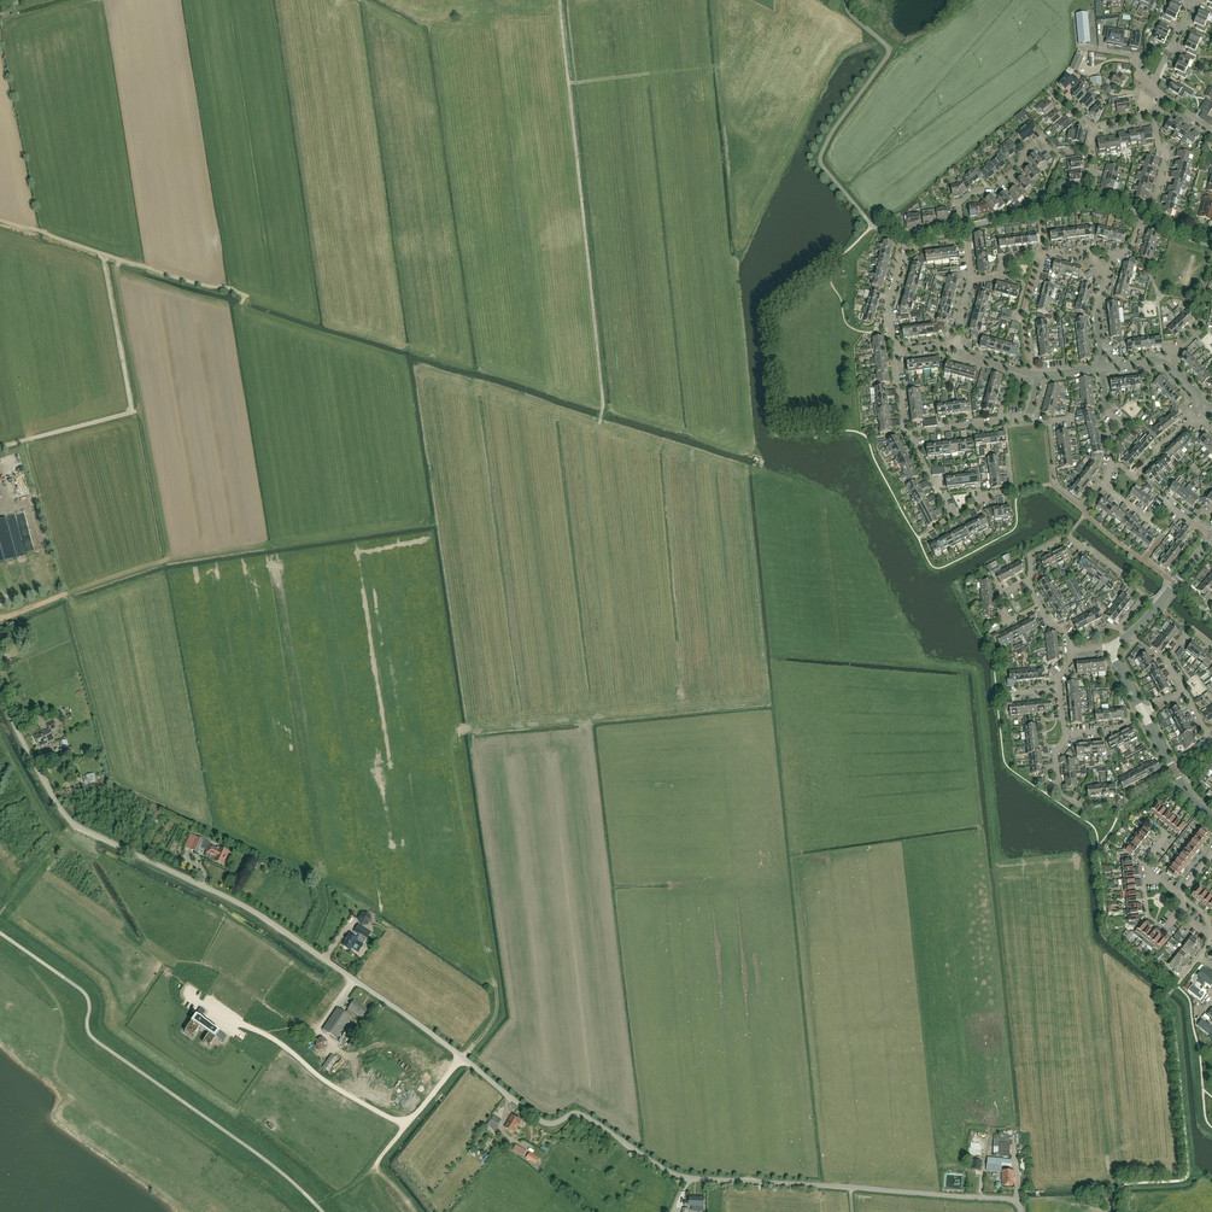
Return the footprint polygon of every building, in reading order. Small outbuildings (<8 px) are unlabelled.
[(1151,0),(1142,0),(1140,4),(1140,6),(1146,9),(1145,11),(1149,13),(1155,2),(1151,0)] [(1178,6),(1180,2),(1174,0),(1171,0),(1170,2),(1171,3),(1168,10),(1178,14),(1181,7),(1178,6)] [(1211,14),(1211,12),(1205,8),(1203,12),(1200,10),(1197,17),(1207,22),(1210,15),(1211,16),(1211,14)] [(1175,21),(1178,14),(1168,10),(1165,16),(1163,14),(1161,18),(1170,23),(1172,19),(1175,21)] [(1088,13),(1076,14),(1078,44),(1090,43),(1088,13)] [(1204,28),(1207,22),(1197,17),(1194,24),(1197,25),(1196,28),(1205,33),(1206,29),(1204,28)] [(1170,31),(1167,30),(1168,26),(1160,23),(1159,26),(1160,27),(1157,33),(1167,38),(1170,31)] [(1115,45),(1117,30),(1105,28),(1104,36),(1108,37),(1107,43),(1108,44),(1108,45),(1113,46),(1113,44),(1115,45)] [(1122,46),(1123,39),(1128,39),(1129,32),(1117,30),(1115,45),(1116,45),(1115,46),(1121,47),(1121,46),(1122,46)] [(1138,48),(1141,33),(1129,32),(1128,39),(1131,40),(1130,47),(1132,47),(1131,49),(1137,49),(1137,48),(1138,48)] [(1157,33),(1154,32),(1150,42),(1159,46),(1160,43),(1164,45),(1167,38),(1157,33)] [(1198,46),(1201,39),(1203,40),(1204,36),(1196,32),(1195,36),(1191,34),(1189,36),(1188,37),(1188,38),(1187,39),(1187,40),(1198,46)] [(1195,52),(1198,46),(1187,40),(1186,42),(1185,44),(1185,45),(1185,46),(1184,47),(1185,47),(1185,48),(1188,49),(1187,52),(1196,57),(1198,53),(1195,52)] [(1076,54),(1069,68),(1077,72),(1084,57),(1076,54)] [(1193,63),(1195,59),(1186,55),(1184,58),(1181,56),(1181,57),(1180,56),(1179,58),(1178,59),(1177,60),(1177,61),(1176,63),(1188,68),(1191,61),(1193,63)] [(1185,74),(1188,68),(1176,63),(1175,65),(1175,66),(1174,67),(1174,68),(1174,69),(1175,70),(1178,71),(1176,75),(1185,79),(1187,75),(1185,74)] [(1120,75),(1119,77),(1113,73),(1109,80),(1111,82),(1120,88),(1125,81),(1126,79),(1120,75)] [(1073,89),(1079,82),(1073,76),(1071,79),(1070,79),(1067,76),(1063,81),(1062,80),(1059,83),(1060,84),(1059,85),(1065,91),(1070,86),(1073,89)] [(1194,93),(1179,83),(1177,86),(1170,81),(1169,82),(1169,83),(1170,84),(1169,85),(1171,86),(1168,90),(1178,96),(1182,90),(1184,92),(1192,97),(1194,93)] [(1086,94),(1081,90),(1084,87),(1080,83),(1072,92),(1075,95),(1072,97),(1078,102),(1080,100),(1086,94)] [(1113,89),(1111,88),(1106,85),(1102,90),(1109,95),(1113,89)] [(1057,93),(1063,98),(1066,94),(1061,89),(1057,93)] [(1095,102),(1090,98),(1092,96),(1088,91),(1086,94),(1080,100),(1084,103),(1081,105),(1087,110),(1089,108),(1095,102)] [(1130,111),(1128,100),(1119,101),(1118,97),(1111,98),(1112,106),(1116,105),(1117,113),(1130,111)] [(1054,108),(1046,99),(1035,109),(1039,113),(1041,111),(1045,116),(1054,108)] [(1104,110),(1099,106),(1101,104),(1097,99),(1095,102),(1089,108),(1092,111),(1090,113),(1096,118),(1104,110)] [(1062,118),(1054,108),(1045,116),(1043,118),(1047,122),(1049,120),(1053,125),(1062,118)] [(1208,117),(1207,116),(1209,113),(1205,110),(1200,117),(1211,125),(1211,122),(1211,119),(1208,117)] [(1072,125),(1064,116),(1062,118),(1053,125),(1057,130),(1059,128),(1063,132),(1072,125)] [(1179,127),(1182,122),(1179,120),(1178,120),(1176,118),(1173,123),(1170,120),(1163,130),(1167,132),(1169,128),(1175,132),(1179,127)] [(1034,133),(1032,131),(1035,128),(1029,121),(1024,126),(1025,127),(1017,134),(1023,141),(1029,136),(1030,136),(1034,133)] [(1175,140),(1176,138),(1181,141),(1184,138),(1184,139),(1188,133),(1191,128),(1188,126),(1187,126),(1185,125),(1182,129),(1179,127),(1175,132),(1171,137),(1175,140)] [(1142,147),(1147,146),(1146,144),(1152,143),(1152,140),(1150,127),(1146,128),(1146,129),(1143,129),(1144,134),(1140,135),(1142,147)] [(1081,143),(1084,131),(1075,129),(1074,132),(1069,131),(1067,137),(1069,137),(1068,140),(1072,140),(1072,141),(1081,143)] [(1142,147),(1140,135),(1136,136),(1136,131),(1133,131),(1133,130),(1128,131),(1129,136),(1131,144),(1137,142),(1138,147),(1142,147)] [(1193,145),(1200,135),(1196,132),(1196,133),(1194,131),(1191,135),(1188,133),(1184,139),(1184,138),(1181,141),(1181,142),(1184,145),(1187,141),(1193,145)] [(1131,144),(1129,136),(1129,137),(1126,137),(1125,132),(1122,133),(1122,132),(1118,133),(1119,140),(1120,145),(1126,144),(1127,149),(1132,148),(1131,144)] [(1120,145),(1119,140),(1119,141),(1115,142),(1115,137),(1112,137),(1112,136),(1108,137),(1108,142),(1109,142),(1110,150),(1110,152),(1117,151),(1117,153),(1121,153),(1120,145)] [(1110,150),(1109,142),(1108,142),(1109,143),(1105,143),(1104,138),(1101,139),(1101,138),(1097,139),(1099,151),(1105,150),(1106,155),(1111,154),(1110,152),(1110,150)] [(1012,150),(1015,148),(1009,140),(998,149),(1000,152),(1007,159),(1007,160),(1015,153),(1012,150)] [(1188,160),(1190,154),(1178,151),(1177,155),(1177,157),(1182,159),(1181,162),(1180,162),(1190,165),(1192,166),(1193,161),(1188,160)] [(1003,162),(1007,160),(1007,159),(1000,152),(996,155),(999,157),(991,163),(996,169),(998,172),(1006,165),(1003,162)] [(1042,163),(1046,160),(1040,153),(1037,156),(1035,154),(1029,159),(1035,166),(1037,168),(1043,163),(1042,163)] [(1158,164),(1159,160),(1147,156),(1145,163),(1140,161),(1139,166),(1144,167),(1151,169),(1151,168),(1152,165),(1157,166),(1157,163),(1158,164)] [(1070,162),(1071,169),(1071,170),(1075,169),(1081,168),(1081,169),(1083,168),(1082,160),(1077,161),(1076,157),(1067,158),(1067,163),(1070,162)] [(996,169),(991,163),(989,161),(985,164),(987,166),(980,173),(983,176),(987,181),(995,174),(992,172),(996,169)] [(1188,171),(1190,165),(1180,162),(1175,161),(1174,165),(1174,168),(1179,169),(1178,173),(1177,173),(1187,175),(1187,176),(1189,176),(1190,172),(1188,171)] [(1117,174),(1119,168),(1107,165),(1105,169),(1106,169),(1105,172),(1110,173),(1109,177),(1121,180),(1122,176),(1117,174)] [(1038,176),(1041,173),(1037,168),(1035,166),(1032,169),(1030,167),(1024,172),(1028,176),(1032,181),(1038,176)] [(1155,174),(1156,170),(1151,169),(1144,167),(1142,173),(1138,172),(1136,176),(1148,179),(1149,175),(1154,177),(1155,174)] [(983,176),(980,173),(976,168),(973,171),(972,170),(965,177),(972,185),(979,179),(983,176)] [(1069,175),(1070,182),(1073,182),(1080,181),(1082,181),(1081,173),(1075,173),(1075,169),(1071,170),(1071,169),(1065,170),(1066,175),(1069,175)] [(1211,170),(1209,177),(1210,177),(1207,191),(1202,190),(1211,192),(1211,170)] [(1185,182),(1187,176),(1187,175),(1177,173),(1172,171),(1171,176),(1172,176),(1171,178),(1176,180),(1175,184),(1186,187),(1187,182),(1185,182)] [(1030,186),(1034,183),(1032,181),(1028,176),(1025,179),(1023,177),(1017,182),(1021,186),(1025,191),(1030,186)] [(1152,184),(1147,183),(1148,179),(1136,176),(1135,180),(1140,182),(1138,188),(1146,190),(1151,191),(1152,187),(1151,187),(1152,184)] [(1113,189),(1115,183),(1120,184),(1121,180),(1109,177),(1108,181),(1103,179),(1103,182),(1102,182),(1101,186),(1100,189),(1109,191),(1110,188),(1113,189)] [(970,187),(963,179),(962,180),(961,178),(957,181),(959,183),(956,185),(951,186),(953,196),(960,195),(970,187)] [(1070,182),(1064,182),(1064,187),(1067,187),(1068,194),(1080,193),(1079,185),(1074,186),(1073,182),(1070,182)] [(1179,196),(1180,190),(1185,191),(1186,187),(1175,184),(1174,187),(1169,186),(1168,189),(1166,193),(1169,193),(1179,196)] [(1023,196),(1026,193),(1025,191),(1021,186),(1017,189),(1015,187),(1010,192),(1011,194),(1012,194),(1017,201),(1023,196)] [(1149,195),(1144,193),(1145,190),(1146,190),(1138,188),(1134,186),(1133,191),(1137,192),(1136,198),(1148,202),(1149,198),(1148,197),(1149,195)] [(1017,201),(1012,194),(1011,194),(1008,197),(1004,192),(998,197),(999,198),(1004,204),(1006,207),(1011,203),(1012,205),(1017,201)] [(1174,206),(1175,199),(1180,201),(1181,196),(1179,196),(1169,193),(1170,194),(1169,197),(1164,196),(1163,199),(1162,198),(1161,203),(1166,204),(1174,206)] [(999,198),(995,200),(991,196),(985,201),(993,210),(998,206),(1000,208),(1004,204),(999,198)] [(1211,203),(1211,199),(1203,196),(1202,201),(1203,201),(1199,217),(1211,221),(1211,216),(1211,204),(1211,203)] [(991,211),(983,202),(980,205),(979,204),(973,205),(973,204),(969,205),(970,216),(985,214),(987,213),(988,214),(991,211)] [(1177,211),(1178,207),(1174,206),(1166,204),(1167,204),(1166,208),(1161,206),(1160,209),(1159,213),(1171,216),(1172,210),(1177,211)] [(952,216),(951,211),(951,208),(936,210),(938,220),(948,219),(947,217),(952,216)] [(938,220),(936,210),(932,210),(932,213),(922,214),(924,225),(934,224),(933,221),(938,220)] [(921,225),(920,212),(916,213),(916,215),(906,216),(907,221),(905,221),(906,230),(918,228),(917,226),(921,225)] [(1092,237),(1091,226),(1084,227),(1085,239),(1090,239),(1089,237),(1092,237)] [(1103,240),(1106,228),(1099,226),(1096,236),(1099,237),(1098,239),(1103,240)] [(1116,243),(1119,231),(1116,230),(1117,227),(1114,226),(1113,230),(1112,230),(1110,240),(1112,241),(1112,242),(1116,243)] [(1085,239),(1084,227),(1077,228),(1078,239),(1081,238),(1081,240),(1085,239)] [(1078,239),(1077,228),(1070,229),(1072,241),(1076,241),(1076,239),(1078,239)] [(1110,240),(1112,230),(1106,228),(1103,240),(1107,241),(1107,239),(1110,240)] [(986,241),(985,233),(986,233),(986,229),(976,231),(976,234),(974,235),(975,242),(986,241)] [(1072,241),(1070,229),(1063,230),(1065,240),(1067,240),(1067,242),(1072,241)] [(1058,243),(1057,230),(1049,231),(1051,242),(1053,242),(1054,243),(1058,243)] [(1065,240),(1063,230),(1057,230),(1058,243),(1062,242),(1062,241),(1065,240)] [(1156,240),(1158,233),(1148,230),(1147,233),(1146,233),(1144,237),(1156,240)] [(1123,244),(1126,233),(1119,231),(1116,243),(1120,245),(1121,243),(1123,244)] [(1038,244),(1036,233),(1029,234),(1030,244),(1038,244)] [(1030,244),(1029,234),(1021,235),(1022,245),(1030,244)] [(1022,245),(1021,235),(1014,236),(1015,246),(1022,245)] [(1015,246),(1014,236),(1006,237),(1007,247),(1015,246)] [(1007,247),(1006,237),(998,238),(999,246),(998,246),(999,255),(1002,255),(1002,250),(1000,250),(1000,248),(1007,247)] [(1155,247),(1156,240),(1144,237),(1143,241),(1145,241),(1144,244),(1155,247)] [(892,251),(894,244),(884,241),(882,246),(878,244),(877,247),(892,251)] [(987,248),(986,241),(975,242),(976,250),(987,248)] [(1153,253),(1155,247),(1144,244),(1144,246),(1142,246),(1141,250),(1153,253)] [(890,259),(892,251),(877,247),(876,250),(881,252),(880,256),(890,259)] [(956,251),(956,248),(948,249),(949,260),(950,265),(957,264),(956,259),(957,259),(957,258),(959,258),(958,251),(956,251)] [(988,256),(987,248),(976,250),(977,257),(988,256)] [(949,260),(948,249),(940,250),(942,261),(949,260)] [(934,262),(935,265),(942,264),(942,261),(940,250),(933,251),(934,262)] [(1151,260),(1153,253),(1141,250),(1140,254),(1141,255),(1141,257),(1151,260)] [(934,262),(933,251),(925,252),(925,253),(922,254),(918,257),(923,263),(926,263),(934,262)] [(888,266),(890,259),(880,256),(878,260),(874,259),(873,262),(888,266)] [(988,264),(988,256),(977,257),(978,265),(988,264)] [(923,267),(924,267),(926,266),(923,263),(918,257),(915,260),(914,264),(913,263),(911,271),(921,274),(923,267)] [(1127,264),(1124,263),(1122,270),(1132,273),(1134,266),(1137,264),(1136,262),(1133,258),(1128,261),(1127,264)] [(1059,273),(1061,262),(1055,260),(1052,271),(1056,272),(1055,276),(1058,276),(1059,273)] [(886,273),(888,266),(873,262),(872,265),(877,266),(876,271),(886,273)] [(1065,274),(1068,264),(1061,262),(1059,273),(1065,274)] [(989,271),(988,264),(978,265),(979,273),(989,271)] [(1072,276),(1075,266),(1068,264),(1065,274),(1072,276)] [(1085,273),(1084,271),(1081,271),(1082,268),(1075,266),(1072,276),(1079,278),(1079,276),(1082,277),(1083,279),(1087,277),(1085,273)] [(1120,276),(1131,279),(1134,280),(1136,274),(1132,273),(1122,270),(1120,276)] [(884,281),(886,273),(876,271),(874,275),(870,274),(869,277),(884,281)] [(919,281),(921,274),(911,271),(909,278),(919,281)] [(957,287),(959,280),(958,279),(958,277),(958,273),(949,274),(949,277),(948,277),(946,284),(957,287)] [(1129,286),(1131,279),(1120,276),(1119,283),(1129,286)] [(882,288),(884,281),(869,277),(868,280),(873,281),(872,286),(871,289),(879,291),(879,288),(882,288)] [(1089,285),(1090,282),(1088,280),(1087,277),(1083,279),(1080,280),(1082,283),(1080,290),(1090,293),(1092,286),(1089,285)] [(917,288),(919,281),(909,278),(907,285),(917,288)] [(1002,295),(1005,285),(997,283),(994,293),(1002,295)] [(1056,284),(1055,286),(1045,283),(1044,286),(1042,285),(1041,290),(1053,293),(1054,289),(1057,289),(1058,285),(1056,284)] [(1127,292),(1129,286),(1119,283),(1117,290),(1127,292)] [(955,294),(957,287),(946,284),(944,292),(955,294)] [(915,296),(917,288),(907,285),(905,293),(915,296)] [(1009,297),(1012,286),(1005,285),(1002,295),(1009,297)] [(1017,299),(1019,289),(1012,286),(1009,297),(1017,299)] [(1051,299),(1053,293),(1041,290),(1040,294),(1042,294),(1041,297),(1051,299)] [(1089,299),(1090,293),(1080,290),(1078,297),(1089,299)] [(1125,299),(1127,292),(1117,290),(1115,297),(1125,299)] [(879,302),(881,294),(870,291),(868,299),(879,302)] [(953,302),(955,294),(944,292),(942,299),(953,302)] [(913,303),(915,296),(905,293),(903,300),(913,303)] [(988,303),(990,296),(979,293),(977,300),(988,303)] [(1050,306),(1051,299),(1041,297),(1040,299),(1039,299),(1038,303),(1050,306)] [(1087,306),(1089,299),(1078,297),(1076,303),(1087,306)] [(877,309),(879,302),(868,299),(866,306),(877,309)] [(951,309),(953,302),(942,299),(940,306),(951,309)] [(911,310),(913,303),(903,300),(901,308),(902,308),(901,310),(902,314),(910,313),(911,310)] [(988,303),(977,300),(975,308),(986,310),(988,311),(989,308),(987,307),(988,303)] [(1118,309),(1117,302),(1107,303),(1108,311),(1118,309)] [(1048,313),(1050,306),(1038,303),(1036,307),(1038,308),(1037,310),(1048,313)] [(1087,306),(1076,303),(1076,304),(1074,303),(1072,308),(1075,309),(1075,310),(1085,313),(1087,306)] [(875,316),(877,309),(866,306),(864,314),(875,316)] [(949,316),(951,309),(940,306),(938,314),(949,316)] [(984,318),(986,310),(975,308),(974,315),(984,318)] [(1119,316),(1118,309),(1108,311),(1108,317),(1119,316)] [(1195,317),(1188,309),(1183,314),(1190,322),(1195,317)] [(873,324),(875,316),(864,314),(862,321),(873,324)] [(947,324),(949,316),(938,314),(936,321),(937,321),(936,324),(938,327),(941,330),(945,327),(946,324),(947,324)] [(1190,322),(1183,314),(1178,319),(1185,327),(1190,322)] [(982,325),(984,318),(974,315),(972,322),(982,325)] [(1048,329),(1047,321),(1045,322),(1045,319),(1046,317),(1043,315),(1039,320),(1039,322),(1036,323),(1037,330),(1048,329)] [(1086,325),(1086,318),(1081,319),(1080,317),(1071,315),(1072,320),(1073,321),(1074,321),(1075,321),(1076,327),(1086,325)] [(1120,323),(1119,316),(1108,317),(1109,324),(1120,323)] [(1185,327),(1178,319),(1173,324),(1180,331),(1185,327)] [(978,337),(979,332),(980,333),(982,325),(972,322),(970,330),(971,330),(970,335),(971,335),(974,336),(978,337)] [(1121,330),(1120,323),(1109,324),(1110,331),(1121,330)] [(941,330),(938,327),(936,324),(933,325),(933,324),(925,325),(926,336),(934,335),(934,334),(937,333),(941,330)] [(1180,331),(1173,324),(1167,328),(1168,330),(1167,331),(1164,331),(1164,336),(1170,336),(1172,334),(1175,336),(1180,331)] [(926,336),(925,325),(918,326),(919,337),(926,336)] [(1087,332),(1086,325),(1076,327),(1077,333),(1087,332)] [(919,337),(918,326),(910,327),(911,338),(919,337)] [(911,338),(910,327),(902,328),(904,339),(911,338)] [(944,337),(948,333),(944,328),(940,332),(944,337)] [(1053,332),(1048,333),(1048,329),(1037,330),(1038,337),(1048,335),(1053,335),(1053,332)] [(1122,341),(1124,339),(1122,337),(1121,330),(1110,331),(1111,338),(1114,338),(1114,341),(1119,344),(1122,341)] [(1088,339),(1087,332),(1077,333),(1078,340),(1088,339)] [(1049,342),(1048,335),(1038,337),(1039,344),(1049,342)] [(1162,347),(1161,336),(1154,337),(1155,348),(1162,347)] [(987,349),(990,339),(983,337),(980,347),(987,349)] [(1155,348),(1154,337),(1147,338),(1148,349),(1155,348)] [(884,345),(883,338),(872,339),(873,344),(869,344),(869,346),(869,347),(884,345)] [(1148,349),(1147,338),(1140,339),(1141,349),(1148,349)] [(995,351),(997,341),(990,339),(987,349),(995,351)] [(1089,346),(1088,339),(1078,340),(1078,347),(1089,346)] [(1141,349),(1140,339),(1133,340),(1135,350),(1141,349)] [(1135,350),(1133,340),(1126,341),(1126,342),(1124,342),(1122,341),(1119,344),(1124,348),(1127,348),(1128,351),(1135,350)] [(1002,353),(1005,343),(997,341),(995,351),(1002,353)] [(1050,349),(1049,342),(1039,344),(1039,350),(1050,349)] [(1009,355),(1012,345),(1005,343),(1002,353),(1009,355)] [(885,353),(884,345),(869,347),(870,350),(873,350),(874,354),(885,353)] [(1017,357),(1020,347),(1012,345),(1009,355),(1017,357)] [(1090,353),(1089,346),(1078,347),(1079,354),(1090,353)] [(1051,356),(1050,349),(1039,350),(1040,357),(1042,357),(1042,362),(1052,361),(1052,356),(1051,356)] [(1184,364),(1192,357),(1187,351),(1179,358),(1184,364)] [(886,361),(885,353),(874,354),(875,359),(871,359),(871,362),(886,361)] [(1091,360),(1090,353),(1079,354),(1080,361),(1091,360)] [(1189,369),(1197,362),(1192,357),(1184,364),(1189,369)] [(938,369),(937,358),(929,359),(931,370),(938,369)] [(931,370),(929,359),(922,360),(923,371),(931,370)] [(923,371),(922,360),(914,361),(916,372),(923,371)] [(887,368),(886,361),(871,362),(872,365),(875,365),(876,370),(887,368)] [(916,372),(914,361),(907,362),(908,373),(916,372)] [(1193,374),(1201,367),(1197,362),(1189,369),(1193,374)] [(952,375),(954,365),(947,363),(947,364),(944,363),(940,364),(941,372),(944,373),(952,375)] [(959,377),(962,367),(954,365),(952,375),(959,377)] [(966,379),(969,368),(962,367),(959,377),(966,379)] [(1198,379),(1206,372),(1201,367),(1193,374),(1198,379)] [(888,376),(887,368),(876,370),(876,374),(873,374),(873,378),(888,376)] [(975,376),(977,370),(969,368),(966,379),(974,381),(975,376)] [(1211,377),(1206,372),(1198,379),(1203,384),(1205,382),(1207,384),(1211,384),(1211,380),(1210,378),(1211,377)] [(1001,384),(1003,377),(992,374),(990,381),(1001,384)] [(889,384),(888,376),(873,378),(873,381),(877,380),(878,385),(889,384)] [(1159,389),(1166,382),(1161,376),(1152,384),(1154,387),(1156,385),(1159,389)] [(1140,387),(1139,377),(1132,378),(1133,390),(1136,390),(1136,388),(1140,387)] [(1091,385),(1090,378),(1079,379),(1079,385),(1078,385),(1077,384),(1073,385),(1073,387),(1091,385)] [(1133,390),(1132,378),(1125,379),(1126,389),(1130,388),(1131,390),(1133,390)] [(1126,389),(1125,379),(1117,380),(1119,392),(1121,392),(1121,389),(1126,389)] [(1119,392),(1117,380),(1110,381),(1111,391),(1116,390),(1116,392),(1119,392)] [(999,392),(1001,384),(990,381),(988,389),(999,392)] [(1162,395),(1171,387),(1166,382),(1159,389),(1162,392),(1160,393),(1162,395)] [(1059,393),(1061,388),(1049,385),(1047,392),(1065,396),(1066,394),(1061,393),(1061,394),(1059,393)] [(1092,392),(1091,385),(1073,387),(1074,390),(1078,389),(1080,388),(1080,394),(1092,392)] [(886,391),(886,386),(874,388),(875,396),(890,394),(890,391),(886,391)] [(1169,399),(1176,392),(1171,387),(1162,395),(1164,397),(1166,396),(1169,399)] [(997,399),(999,392),(988,389),(986,396),(997,399)] [(920,395),(920,390),(908,391),(909,399),(924,397),(924,394),(920,395)] [(1057,402),(1058,397),(1060,397),(1060,398),(1064,399),(1065,396),(1047,392),(1045,399),(1057,402)] [(1093,400),(1092,392),(1080,394),(1081,399),(1079,399),(1075,399),(1075,402),(1093,400)] [(1177,402),(1181,398),(1176,392),(1169,399),(1172,403),(1170,404),(1172,406),(1172,408),(1177,408),(1177,402)] [(887,402),(887,397),(891,397),(890,394),(875,396),(876,403),(887,402)] [(969,412),(967,402),(963,403),(962,396),(959,396),(959,397),(959,398),(961,413),(969,412)] [(995,406),(997,399),(986,396),(984,403),(995,406)] [(921,405),(921,401),(925,400),(924,397),(909,399),(910,407),(921,405)] [(961,413),(959,398),(959,397),(956,397),(957,404),(952,404),(953,414),(961,413)] [(1056,407),(1057,402),(1045,399),(1044,406),(1061,411),(1062,408),(1058,407),(1057,408),(1056,407)] [(1094,407),(1093,400),(1075,402),(1076,404),(1080,404),(1080,403),(1082,403),(1082,408),(1094,407)] [(938,416),(938,417),(941,417),(946,417),(946,415),(944,401),(941,402),(941,405),(937,406),(938,416)] [(953,414),(952,404),(948,405),(947,401),(944,401),(946,415),(953,414)] [(888,406),(887,402),(876,403),(876,405),(875,405),(874,406),(875,410),(875,411),(892,409),(892,406),(888,406)] [(993,414),(995,406),(984,403),(982,411),(993,414)] [(922,410),(921,405),(910,407),(911,414),(926,412),(926,410),(926,409),(922,410)] [(1053,416),(1055,411),(1056,411),(1056,412),(1060,413),(1061,411),(1044,406),(1042,413),(1053,416)] [(1179,409),(1177,408),(1172,408),(1172,410),(1170,412),(1171,414),(1167,416),(1174,424),(1180,419),(1177,416),(1179,415),(1179,409)] [(889,417),(889,412),(893,412),(892,409),(875,411),(875,412),(876,416),(878,416),(878,418),(889,417)] [(1095,416),(1093,409),(1083,412),(1084,416),(1078,418),(1079,420),(1095,416)] [(923,420),(923,416),(927,416),(926,412),(911,414),(912,422),(923,421),(923,420)] [(1097,423),(1095,416),(1079,420),(1080,423),(1086,421),(1087,426),(1097,423)] [(1174,424),(1167,416),(1164,419),(1163,418),(1160,419),(1168,429),(1174,424)] [(890,421),(889,417),(878,418),(879,426),(894,424),(894,421),(890,421)] [(1168,429),(1160,419),(1158,421),(1160,423),(1156,426),(1162,433),(1168,429)] [(1098,431),(1097,423),(1087,426),(1088,430),(1082,432),(1083,435),(1098,431)] [(891,432),(891,428),(894,427),(894,424),(879,426),(880,434),(891,432)] [(1139,428),(1141,430),(1142,430),(1144,433),(1140,438),(1142,439),(1149,446),(1154,440),(1145,432),(1147,430),(1142,425),(1139,428)] [(1162,433),(1156,426),(1153,428),(1151,427),(1149,429),(1157,438),(1162,433)] [(1069,437),(1069,432),(1070,432),(1071,433),(1075,432),(1075,429),(1057,431),(1058,439),(1069,437)] [(1100,438),(1098,431),(1083,435),(1083,437),(1089,436),(1090,440),(1100,438)] [(1204,447),(1211,440),(1206,435),(1204,432),(1202,434),(1196,433),(1196,438),(1195,443),(1197,443),(1199,445),(1201,444),(1204,447)] [(1002,447),(1002,443),(1006,442),(1005,433),(997,434),(999,447),(1002,447)] [(987,449),(986,445),(991,444),(990,434),(982,435),(984,449),(987,449)] [(999,447),(997,434),(990,434),(991,444),(995,444),(996,448),(996,447),(997,451),(999,451),(999,447)] [(1195,443),(1196,438),(1189,438),(1185,434),(1180,439),(1186,446),(1187,446),(1190,443),(1191,445),(1193,443),(1195,443)] [(984,449),(982,435),(974,436),(976,446),(980,446),(981,450),(984,449)] [(900,443),(897,436),(887,442),(889,446),(886,448),(887,450),(900,443)] [(966,452),(964,437),(961,437),(961,441),(957,442),(958,453),(966,452)] [(974,451),(972,440),(968,440),(967,437),(964,437),(966,452),(966,455),(970,454),(971,453),(971,451),(974,451)] [(1070,443),(1069,437),(1058,439),(1058,446),(1076,444),(1076,441),(1072,442),(1072,443),(1070,443)] [(958,453),(957,442),(952,442),(952,438),(949,439),(951,454),(958,453)] [(1087,441),(1088,445),(1086,446),(1086,449),(1097,446),(1102,445),(1100,438),(1090,440),(1087,441)] [(1149,446),(1142,439),(1140,438),(1137,441),(1135,443),(1144,451),(1149,446)] [(951,454),(949,439),(946,439),(946,443),(942,443),(943,455),(951,454)] [(1186,446),(1180,439),(1174,444),(1181,451),(1184,448),(1189,452),(1191,450),(1187,446),(1186,446)] [(943,455),(942,443),(937,444),(937,440),(934,441),(936,456),(943,455)] [(1211,449),(1211,441),(1211,440),(1204,447),(1207,450),(1202,454),(1204,456),(1211,449)] [(928,457),(936,456),(934,441),(931,441),(931,445),(926,445),(928,457)] [(894,455),(904,450),(900,443),(887,450),(889,453),(892,451),(894,455)] [(1144,451),(1135,443),(1133,445),(1135,446),(1132,450),(1140,456),(1144,451)] [(1071,452),(1070,447),(1072,446),(1072,447),(1077,447),(1076,444),(1058,446),(1059,453),(1071,452)] [(1181,451),(1174,444),(1169,449),(1180,461),(1182,459),(1178,454),(1181,451)] [(1097,454),(1104,452),(1102,445),(1097,446),(1086,449),(1090,448),(1091,452),(1092,455),(1091,458),(1091,459),(1096,460),(1096,459),(1096,458),(1097,454)] [(1180,461),(1169,449),(1163,454),(1165,456),(1166,456),(1170,461),(1174,458),(1178,462),(1180,461)] [(908,457),(904,450),(894,455),(896,459),(893,461),(894,464),(908,457)] [(1140,456),(1132,450),(1129,453),(1127,452),(1126,454),(1135,462),(1140,456)] [(1072,457),(1071,452),(1059,453),(1060,461),(1078,458),(1078,456),(1073,456),(1074,457),(1072,457)] [(1135,462),(1126,454),(1124,456),(1125,457),(1122,461),(1124,462),(1129,467),(1130,467),(1135,462)] [(1173,463),(1170,461),(1166,456),(1165,456),(1160,461),(1171,473),(1173,471),(1169,466),(1173,463)] [(901,469),(911,463),(908,457),(894,464),(896,466),(899,465),(901,469)] [(998,462),(998,457),(988,458),(989,466),(1005,464),(1005,461),(998,462)] [(1073,467),(1072,461),(1074,461),(1074,462),(1078,461),(1078,458),(1060,461),(1061,468),(1073,467)] [(1100,469),(1095,465),(1096,460),(1091,459),(1091,461),(1089,464),(1091,465),(1088,469),(1096,475),(1100,469)] [(1171,473),(1160,461),(1155,466),(1162,473),(1165,470),(1169,474),(1171,473)] [(915,470),(911,463),(901,469),(903,473),(900,474),(901,477),(915,470)] [(1000,472),(999,468),(1006,467),(1005,464),(989,466),(990,473),(1000,472)] [(1162,473),(1155,466),(1149,471),(1163,485),(1164,483),(1158,476),(1162,473)] [(1096,475),(1088,469),(1085,472),(1080,468),(1078,471),(1091,481),(1096,475)] [(908,482),(918,477),(915,470),(901,477),(903,480),(906,478),(908,482)] [(953,473),(955,488),(960,488),(960,486),(962,486),(961,476),(957,476),(956,470),(953,471),(953,473)] [(966,475),(961,476),(962,486),(965,485),(965,487),(970,486),(970,485),(968,471),(965,472),(966,475)] [(978,484),(977,474),(972,475),(971,471),(968,471),(970,485),(970,486),(975,486),(975,484),(978,484)] [(1091,481),(1078,471),(1077,473),(1082,476),(1079,480),(1087,486),(1091,481)] [(1163,485),(1149,471),(1144,476),(1151,483),(1154,480),(1161,487),(1163,485)] [(1000,477),(1000,472),(990,473),(991,481),(1004,479),(1008,479),(1008,476),(1000,477)] [(950,489),(955,488),(953,473),(950,473),(951,477),(946,478),(947,488),(950,487),(950,489)] [(1175,494),(1182,486),(1178,483),(1182,479),(1180,477),(1169,489),(1175,494)] [(1001,488),(1001,483),(1007,482),(1007,479),(1004,480),(1004,479),(991,481),(989,481),(989,486),(990,486),(991,486),(992,489),(1001,488)] [(1087,486),(1079,480),(1076,484),(1071,480),(1069,482),(1082,492),(1087,486)] [(910,493),(923,486),(922,483),(918,485),(916,481),(906,486),(910,493)] [(1082,492),(1069,482),(1068,484),(1072,488),(1069,492),(1077,498),(1082,492)] [(1181,499),(1192,485),(1193,484),(1191,482),(1189,484),(1185,489),(1182,486),(1175,494),(1181,499)] [(1187,503),(1194,494),(1191,491),(1195,485),(1194,483),(1192,485),(1181,499),(1187,503)] [(924,495),(921,491),(925,489),(923,486),(910,493),(913,500),(924,495)] [(1136,499),(1142,491),(1137,486),(1130,494),(1136,499)] [(1142,503),(1148,495),(1142,491),(1136,499),(1142,503)] [(1210,493),(1207,497),(1206,496),(1204,498),(1202,498),(1203,503),(1209,502),(1211,504),(1211,495),(1210,493)] [(1203,503),(1202,498),(1200,498),(1194,494),(1187,503),(1193,508),(1196,503),(1203,503)] [(917,507),(930,500),(929,497),(926,499),(924,495),(913,500),(917,507)] [(1148,508),(1154,500),(1148,495),(1142,503),(1148,508)] [(1103,511),(1109,503),(1103,498),(1097,506),(1103,511)] [(931,508),(928,504),(932,502),(930,500),(917,507),(921,513),(931,508)] [(1003,519),(1001,503),(998,504),(998,508),(994,508),(994,506),(993,506),(995,519),(1003,519)] [(1013,513),(1010,513),(1009,506),(1004,507),(1004,503),(1001,503),(1003,519),(1003,521),(1007,520),(1008,519),(1008,518),(1011,518),(1010,517),(1013,517),(1013,513)] [(1110,514),(1115,508),(1114,507),(1109,503),(1103,511),(1109,516),(1110,514)] [(995,519),(993,506),(990,507),(984,510),(989,518),(991,522),(995,519)] [(1122,510),(1116,506),(1114,507),(1115,508),(1110,514),(1109,516),(1114,519),(1115,518),(1122,510)] [(924,520),(938,513),(936,510),(933,512),(931,508),(921,513),(924,520)] [(1121,523),(1127,515),(1122,510),(1115,518),(1121,523)] [(938,522),(936,517),(939,516),(938,513),(924,520),(928,527),(938,522)] [(10,523),(20,522),(20,515),(10,515),(10,523)] [(1127,527),(1133,519),(1127,515),(1121,523),(1127,527)] [(989,525),(984,517),(980,519),(978,516),(975,517),(982,529),(983,531),(987,529),(986,527),(989,525)] [(982,529),(975,517),(973,518),(974,520),(970,522),(975,533),(977,531),(978,532),(978,533),(979,533),(980,533),(983,531),(982,529)] [(1133,532),(1138,526),(1139,524),(1135,521),(1136,520),(1134,518),(1133,519),(1127,527),(1126,529),(1131,533),(1132,532),(1133,532)] [(0,520),(0,563),(17,559),(5,519),(0,520)] [(975,533),(970,522),(966,524),(965,523),(962,524),(968,536),(969,538),(973,536),(973,535),(973,534),(975,533)] [(968,536),(962,524),(959,526),(961,529),(957,531),(962,540),(968,536)] [(30,540),(39,538),(37,526),(28,528),(30,540)] [(1133,532),(1132,532),(1131,533),(1137,538),(1143,530),(1144,529),(1142,527),(1141,528),(1138,526),(1133,532)] [(1177,530),(1178,531),(1187,539),(1192,533),(1191,532),(1187,529),(1184,526),(1181,530),(1179,528),(1177,530)] [(962,540),(957,531),(953,533),(951,530),(948,531),(956,546),(963,542),(962,540)] [(1148,531),(1147,533),(1143,530),(1137,538),(1143,543),(1149,535),(1150,533),(1148,531)] [(956,546),(948,531),(946,533),(947,536),(943,538),(948,547),(950,546),(951,547),(952,547),(953,547),(956,546)] [(1187,539),(1178,531),(1176,533),(1178,534),(1175,538),(1177,540),(1183,544),(1187,539)] [(1149,547),(1155,539),(1151,536),(1152,535),(1151,534),(1150,533),(1149,535),(1143,543),(1149,547)] [(948,547),(943,538),(939,540),(938,537),(935,538),(941,550),(942,552),(946,550),(947,549),(946,548),(948,547)] [(941,550),(935,538),(932,540),(934,543),(930,545),(934,554),(941,550)] [(1185,546),(1183,544),(1177,540),(1174,543),(1173,542),(1171,544),(1181,552),(1185,546)] [(1181,552),(1171,544),(1169,546),(1171,548),(1168,551),(1176,558),(1181,552)] [(1070,557),(1064,547),(1058,551),(1063,561),(1070,557)] [(1063,561),(1058,551),(1052,554),(1057,564),(1063,561)] [(1176,558),(1168,551),(1165,555),(1164,554),(1162,556),(1172,563),(1176,558)] [(1084,569),(1091,560),(1085,556),(1082,553),(1076,560),(1080,562),(1078,564),(1084,569)] [(1057,564),(1052,554),(1046,557),(1051,567),(1057,564)] [(1172,563),(1162,556),(1160,558),(1162,559),(1159,563),(1167,569),(1172,563)] [(1051,567),(1046,557),(1040,560),(1045,570),(1051,567)] [(1089,573),(1096,564),(1091,560),(1084,569),(1089,573)] [(1025,571),(1020,561),(1013,564),(1019,574),(1025,571)] [(1019,574),(1013,564),(1007,567),(1013,577),(1019,574)] [(1094,577),(1101,568),(1096,564),(1089,573),(1094,577)] [(1013,577),(1007,567),(1001,571),(1007,581),(1013,577)] [(1100,582),(1107,573),(1101,568),(1094,577),(1100,582)] [(1007,581),(1001,571),(995,574),(1000,584),(1007,581)] [(1105,586),(1112,577),(1107,573),(1100,582),(1105,586)] [(1052,584),(1049,577),(1039,583),(1042,589),(1052,584)] [(1111,590),(1118,581),(1112,577),(1105,586),(1111,590)] [(1206,579),(1202,584),(1211,591),(1211,590),(1211,584),(1206,579)] [(992,588),(991,581),(980,582),(980,589),(992,588)] [(1055,590),(1052,584),(1042,589),(1045,595),(1055,590)] [(1208,595),(1211,591),(1202,584),(1197,590),(1204,595),(1202,597),(1207,601),(1211,597),(1208,595)] [(1058,596),(1055,590),(1045,595),(1048,601),(1058,596)] [(1131,600),(1122,593),(1118,599),(1127,606),(1131,600)] [(1029,599),(1028,600),(1024,594),(1009,602),(1016,614),(1032,604),(1029,599)] [(1062,602),(1058,596),(1048,601),(1052,607),(1062,602)] [(1127,606),(1118,599),(1113,604),(1122,611),(1127,606)] [(1065,608),(1063,605),(1065,603),(1064,601),(1062,602),(1052,607),(1055,613),(1065,608)] [(1122,611),(1113,604),(1109,610),(1118,617),(1122,611)] [(1066,616),(1068,614),(1065,608),(1055,613),(1060,622),(1067,618),(1066,616)] [(1102,618),(1097,608),(1090,611),(1096,621),(1102,618)] [(994,613),(994,609),(983,610),(983,617),(991,616),(991,619),(998,618),(998,612),(994,613)] [(1118,617),(1109,610),(1105,615),(1108,618),(1106,620),(1111,623),(1112,621),(1114,622),(1118,617)] [(1096,621),(1090,611),(1084,615),(1090,624),(1096,621)] [(1038,627),(1034,620),(1037,619),(1033,613),(1028,616),(1030,619),(1026,621),(1031,631),(1038,627)] [(1090,624),(1084,615),(1078,618),(1083,628),(1090,624)] [(1083,628),(1078,618),(1072,621),(1077,631),(1083,628)] [(1172,626),(1172,627),(1169,625),(1165,630),(1174,638),(1178,632),(1181,628),(1171,620),(1169,623),(1172,626)] [(1031,631),(1026,621),(1020,624),(1025,634),(1031,631)] [(1025,634),(1020,624),(1014,627),(1019,637),(1025,634)] [(1019,637),(1014,627),(1008,630),(1013,640),(1019,637)] [(1013,640),(1008,630),(1002,634),(1007,644),(1013,640)] [(1174,638),(1165,630),(1161,636),(1169,643),(1174,638)] [(1002,634),(998,635),(997,632),(991,635),(992,636),(995,641),(997,640),(1001,647),(1007,644),(1002,634)] [(1057,640),(1056,633),(1045,634),(1046,641),(1057,640)] [(1169,643),(1161,636),(1156,641),(1165,648),(1169,643)] [(1165,648),(1156,641),(1152,646),(1152,645),(1143,639),(1141,642),(1150,650),(1152,647),(1161,654),(1165,648)] [(1058,647),(1057,640),(1046,641),(1047,648),(1058,647)] [(1191,656),(1198,647),(1193,642),(1186,651),(1191,656)] [(1140,649),(1142,647),(1139,644),(1137,646),(1133,652),(1136,655),(1139,650),(1140,649)] [(1197,660),(1204,651),(1198,647),(1191,656),(1197,660)] [(1150,660),(1147,653),(1145,650),(1138,654),(1140,657),(1137,659),(1140,665),(1150,660)] [(1202,664),(1209,655),(1204,651),(1197,660),(1202,664)] [(1059,661),(1059,654),(1047,655),(1048,662),(1059,661)] [(1211,663),(1211,658),(1209,655),(1202,664),(1200,667),(1204,670),(1206,670),(1207,668),(1208,669),(1211,663)] [(1105,672),(1104,660),(1097,661),(1098,672),(1105,672)] [(1153,666),(1150,660),(1140,665),(1144,671),(1146,670),(1153,666)] [(1084,674),(1083,663),(1076,663),(1077,674),(1084,674)] [(1159,670),(1156,664),(1153,666),(1146,670),(1149,676),(1159,670)] [(1045,679),(1044,667),(1037,668),(1038,679),(1045,679)] [(1013,682),(1017,681),(1016,670),(1009,671),(1010,679),(1007,679),(1008,685),(1008,686),(1010,686),(1014,685),(1013,682)] [(1162,677),(1159,670),(1149,676),(1152,682),(1162,677)] [(1166,683),(1162,677),(1152,682),(1156,688),(1166,683)] [(1168,681),(1166,683),(1156,688),(1159,694),(1169,689),(1168,686),(1170,685),(1168,681)] [(1079,689),(1078,682),(1067,683),(1068,690),(1079,689)] [(1080,702),(1080,699),(1083,699),(1083,695),(1068,697),(1069,703),(1080,702)] [(1052,711),(1051,704),(1054,703),(1053,696),(1047,697),(1048,700),(1044,701),(1045,712),(1052,711)] [(1017,715),(1016,704),(1012,704),(1012,701),(1006,701),(1007,708),(1009,708),(1010,715),(1017,715)] [(1103,721),(1102,710),(1098,710),(1097,705),(1094,705),(1096,722),(1103,721)] [(1181,713),(1178,706),(1169,711),(1168,708),(1164,710),(1169,719),(1172,718),(1181,713)] [(1124,719),(1123,708),(1116,709),(1117,720),(1124,719)] [(1082,716),(1081,713),(1083,713),(1083,712),(1084,712),(1083,709),(1070,710),(1070,717),(1082,716)] [(1207,709),(1202,713),(1208,723),(1211,720),(1211,716),(1207,709)] [(66,720),(61,711),(56,714),(60,723),(66,720)] [(1185,719),(1181,713),(1172,718),(1175,724),(1185,719)] [(1082,723),(1082,716),(1070,717),(1071,724),(1082,723)] [(1188,725),(1186,721),(1192,718),(1191,716),(1187,717),(1185,719),(1175,724),(1178,730),(1188,725)] [(55,739),(50,731),(57,728),(54,722),(47,725),(49,729),(41,733),(47,743),(55,739)] [(1036,732),(1035,725),(1024,726),(1025,733),(1036,732)] [(1191,731),(1188,725),(1178,730),(1181,736),(1189,732),(1189,733),(1191,732),(1191,731)] [(1136,738),(1131,728),(1125,731),(1130,741),(1136,738)] [(1125,747),(1128,746),(1127,743),(1130,741),(1125,731),(1119,734),(1124,744),(1125,747)] [(1192,738),(1194,737),(1191,732),(1189,733),(1189,732),(1181,736),(1178,737),(1182,744),(1192,738)] [(47,743),(41,733),(33,737),(39,747),(47,743)] [(1124,744),(1119,734),(1113,737),(1118,747),(1124,744)] [(1118,747),(1113,737),(1106,741),(1112,751),(1118,747)] [(1196,742),(1194,737),(1192,738),(1182,744),(1185,750),(1195,745),(1195,743),(1196,742)] [(69,749),(66,740),(60,742),(61,749),(56,751),(58,757),(70,754),(69,749)] [(1105,752),(1104,742),(1097,743),(1098,754),(1102,753),(1102,756),(1106,756),(1106,752),(1105,752)] [(1091,755),(1090,743),(1083,744),(1084,755),(1088,755),(1088,757),(1089,758),(1091,758),(1091,757),(1091,755)] [(1083,744),(1076,745),(1077,756),(1084,755),(1083,744)] [(1038,752),(1037,746),(1037,745),(1026,747),(1027,754),(1030,754),(1030,753),(1038,752)] [(1042,759),(1041,752),(1038,752),(1030,753),(1030,754),(1030,760),(1042,759)] [(1074,759),(1069,760),(1066,760),(1066,757),(1059,758),(1060,764),(1063,763),(1064,767),(1075,766),(1074,759)] [(1156,763),(1155,759),(1148,763),(1154,773),(1160,769),(1159,767),(1156,763)] [(1154,773),(1148,763),(1145,765),(1143,762),(1141,763),(1142,766),(1148,776),(1154,773)] [(1148,776),(1142,766),(1141,763),(1138,764),(1140,767),(1136,769),(1141,779),(1148,776)] [(1043,770),(1042,766),(1031,767),(1032,774),(1039,773),(1040,776),(1047,775),(1046,769),(1043,770)] [(1141,779),(1136,769),(1130,772),(1135,782),(1141,779)] [(1135,782),(1130,772),(1124,776),(1129,786),(1135,782)] [(96,781),(94,773),(86,776),(88,783),(96,781)] [(1206,775),(1201,781),(1211,789),(1206,794),(1211,798),(1211,796),(1211,780),(1206,775)] [(1129,786),(1124,776),(1118,779),(1123,789),(1129,786)] [(1077,787),(1076,780),(1065,781),(1066,785),(1062,785),(1063,791),(1070,791),(1069,788),(1077,787)] [(1116,795),(1115,783),(1108,784),(1109,795),(1116,795)] [(1095,797),(1094,785),(1087,786),(1088,797),(1095,797)] [(1155,815),(1161,807),(1163,805),(1158,801),(1150,812),(1155,815)] [(1159,819),(1168,808),(1165,806),(1163,809),(1161,807),(1155,815),(1159,819)] [(1164,823),(1171,815),(1169,813),(1171,811),(1168,808),(1159,819),(1164,823)] [(1169,827),(1178,816),(1173,812),(1171,815),(1164,823),(1169,827)] [(1174,831),(1180,822),(1178,821),(1180,818),(1178,816),(1169,827),(1174,831)] [(1174,831),(1179,835),(1187,824),(1184,821),(1182,824),(1180,822),(1174,831)] [(1154,835),(1142,826),(1138,830),(1147,837),(1148,835),(1152,838),(1154,835)] [(1204,830),(1199,827),(1197,829),(1200,831),(1198,833),(1206,840),(1210,835),(1204,830)] [(1145,839),(1147,837),(1138,830),(1135,835),(1147,845),(1149,842),(1145,839)] [(1206,840),(1198,833),(1196,835),(1194,833),(1192,836),(1202,845),(1206,840)] [(201,845),(203,841),(191,835),(185,847),(197,853),(201,845)] [(1147,845),(1135,835),(1131,840),(1139,847),(1141,845),(1144,848),(1147,845)] [(1189,839),(1188,841),(1190,843),(1199,850),(1202,845),(1192,836),(1189,839)] [(1137,849),(1139,847),(1131,840),(1127,845),(1139,855),(1141,852),(1137,849)] [(1190,843),(1188,841),(1184,846),(1195,854),(1199,850),(1190,843)] [(223,865),(228,852),(220,848),(219,850),(210,845),(206,853),(215,857),(214,861),(223,865)] [(1139,855),(1127,845),(1123,850),(1129,855),(1131,856),(1133,854),(1137,857),(1139,855)] [(1195,854),(1184,846),(1180,851),(1183,853),(1191,859),(1195,854)] [(1191,859),(1183,853),(1181,855),(1179,853),(1176,855),(1187,864),(1191,859)] [(1132,866),(1131,856),(1129,855),(1128,855),(1122,856),(1122,861),(1121,861),(1122,867),(1132,866)] [(1187,864),(1176,855),(1174,858),(1177,860),(1175,862),(1183,869),(1187,864)] [(1183,869),(1175,862),(1174,864),(1171,862),(1169,865),(1180,874),(1183,869)] [(1180,874),(1169,865),(1166,868),(1169,870),(1167,872),(1172,876),(1176,878),(1180,874)] [(1135,888),(1140,887),(1140,884),(1122,886),(1122,892),(1125,892),(1135,890),(1135,888)] [(1196,899),(1203,891),(1201,889),(1203,886),(1200,884),(1191,895),(1196,899)] [(1201,903),(1210,892),(1207,890),(1205,892),(1203,891),(1196,899),(1201,903)] [(1211,899),(1211,894),(1210,892),(1201,903),(1206,906),(1211,899)] [(1138,912),(1143,912),(1142,908),(1127,910),(1124,910),(1125,916),(1128,916),(1138,915),(1138,912)] [(371,918),(368,912),(361,912),(357,919),(361,925),(368,925),(371,918)] [(1142,923),(1139,921),(1138,915),(1128,916),(1129,925),(1130,926),(1133,926),(1137,929),(1140,926),(1141,924),(1142,923)] [(1144,930),(1150,923),(1147,921),(1144,925),(1142,923),(1141,924),(1140,926),(1137,929),(1135,931),(1133,934),(1138,938),(1140,935),(1144,930)] [(1145,939),(1151,931),(1149,929),(1152,925),(1150,923),(1144,930),(1140,935),(1138,938),(1143,942),(1145,939)] [(365,941),(371,933),(358,924),(353,932),(361,937),(360,937),(365,941)] [(373,933),(380,937),(384,931),(376,927),(373,933)] [(1150,943),(1159,931),(1156,928),(1153,932),(1151,931),(1145,939),(1143,942),(1148,945),(1150,943)] [(1152,949),(1154,947),(1161,939),(1159,937),(1162,933),(1159,931),(1150,943),(1148,945),(1152,949)] [(1177,933),(1173,937),(1179,941),(1182,937),(1177,933)] [(357,953),(363,945),(357,941),(358,939),(350,934),(342,946),(350,951),(352,949),(357,953)] [(1202,945),(1190,935),(1186,940),(1195,947),(1196,945),(1200,948),(1202,945)] [(1159,951),(1169,938),(1166,936),(1163,940),(1161,939),(1154,947),(1159,951)] [(1193,949),(1195,947),(1186,940),(1183,945),(1195,955),(1197,952),(1193,949)] [(1195,955),(1183,945),(1179,950),(1187,956),(1189,954),(1193,957),(1195,955)] [(1185,958),(1187,956),(1179,950),(1175,954),(1187,964),(1189,961),(1185,958)] [(1187,964),(1175,954),(1171,959),(1179,966),(1181,964),(1185,967),(1187,964)] [(1178,968),(1179,966),(1171,959),(1167,964),(1180,974),(1182,971),(1178,968)] [(335,1039),(354,1012),(362,1018),(367,1010),(353,1001),(345,1013),(337,1008),(322,1030),(335,1039)] [(222,1042),(226,1037),(210,1026),(209,1027),(206,1025),(207,1023),(200,1019),(205,1012),(200,1008),(200,1009),(184,1032),(193,1038),(193,1037),(201,1026),(210,1032),(203,1042),(202,1042),(209,1047),(216,1037),(222,1041),(222,1042)] [(321,1037),(315,1040),(314,1046),(320,1050),(326,1047),(326,1040),(321,1037)] [(342,1043),(339,1051),(347,1055),(352,1043),(346,1041),(345,1044),(342,1043)] [(311,1046),(309,1049),(321,1057),(323,1054),(311,1046)] [(331,1056),(322,1069),(328,1073),(337,1060),(331,1056)] [(514,1133),(522,1121),(512,1115),(505,1128),(514,1133)] [(495,1131),(502,1121),(494,1116),(487,1125),(494,1129),(493,1130),(495,1131)] [(542,1130),(535,1134),(539,1139),(545,1135),(542,1130)] [(994,1138),(993,1156),(1010,1157),(1010,1145),(1012,1145),(1012,1138),(994,1138)] [(541,1145),(538,1150),(546,1153),(548,1148),(541,1145)] [(513,1151),(523,1158),(527,1152),(517,1146),(513,1151)] [(981,1158),(982,1152),(978,1152),(978,1150),(969,1150),(969,1158),(981,1158)] [(539,1158),(530,1152),(527,1158),(536,1163),(539,1158)] [(1012,1167),(1013,1160),(987,1157),(986,1171),(1001,1172),(1001,1166),(1012,1167)] [(971,1168),(981,1170),(983,1160),(972,1159),(971,1168)] [(1012,1186),(1013,1176),(1014,1177),(1015,1171),(1002,1171),(1002,1180),(1003,1181),(1003,1186),(1012,1186)] [(704,1207),(704,1197),(696,1197),(696,1198),(689,1197),(689,1202),(685,1201),(684,1206),(689,1206),(696,1206),(696,1210),(703,1210),(704,1207)]
